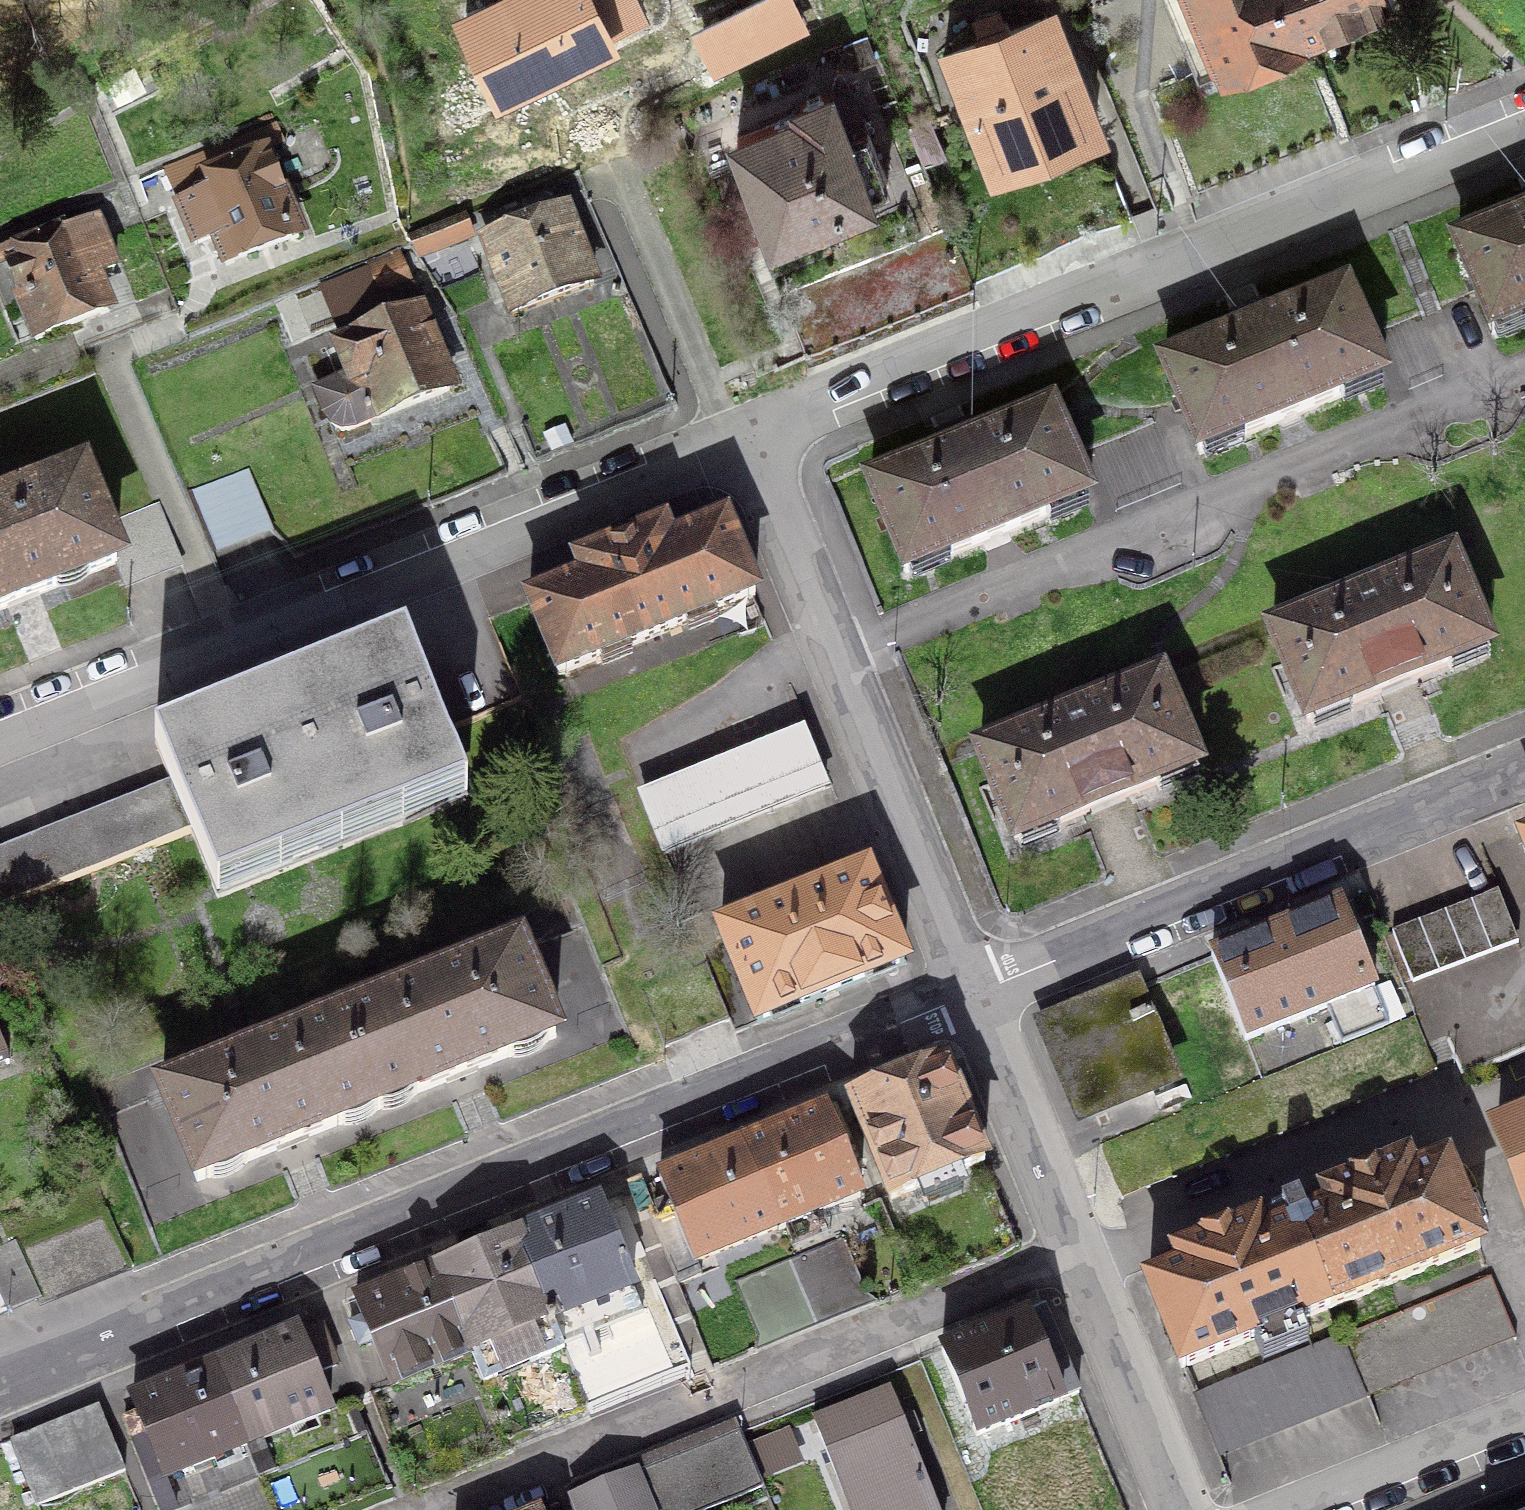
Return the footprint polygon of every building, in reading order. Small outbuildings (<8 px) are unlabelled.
[(539,72),(648,19),(639,0),(505,0),(539,72)] [(724,21),(742,57),(802,27),(789,0),(766,0),(724,21)] [(1289,0),(1173,0),(1204,77),(1223,68),(1226,74),(1231,71),(1230,68),(1304,36),(1289,0)] [(1304,36),(1383,0),(1289,0),(1304,36)] [(979,43),(943,58),(964,111),(979,105),(999,154),(1005,152),(1004,148),(1081,118),(1082,122),(1088,119),(1046,17),(1010,31),(1007,23),(1002,25),(997,13),(976,21),(980,34),(976,35),(979,43)] [(829,94),(799,106),(802,112),(737,139),(774,233),(840,207),(888,182),(867,128),(863,130),(848,91),(831,98),(829,94)] [(276,125),(165,168),(196,245),(217,237),(226,266),(290,238),(291,241),(299,238),(264,156),(285,147),(276,125)] [(509,232),(485,241),(513,316),(594,285),(566,210),(527,225),(522,212),(504,219),(509,232)] [(0,236),(0,262),(8,259),(37,341),(100,312),(101,315),(110,312),(93,279),(114,271),(95,223),(61,237),(52,215),(0,236)] [(469,234),(463,218),(412,239),(418,255),(469,234)] [(1456,249),(1493,336),(1524,322),(1524,220),(1456,249)] [(400,254),(372,265),(385,303),(413,292),(400,254)] [(1230,322),(1237,338),(1165,368),(1201,455),(1381,381),(1345,294),(1273,324),(1266,308),(1230,322)] [(349,378),(317,391),(329,419),(347,428),(451,390),(436,354),(443,351),(433,328),(427,330),(421,314),(337,348),(349,378)] [(936,443),(942,459),(870,488),(906,576),(1087,502),(1051,414),(977,444),(970,428),(936,443)] [(246,471),(189,493),(211,549),(268,527),(246,471)] [(116,564),(117,563),(103,527),(82,476),(0,506),(0,609),(116,564)] [(181,563),(158,505),(103,527),(117,563),(116,564),(124,585),(181,563)] [(663,529),(577,563),(583,579),(529,601),(558,675),(754,597),(725,523),(670,545),(663,529)] [(1345,604),(1271,634),(1308,722),(1488,648),(1452,560),(1378,590),(1376,585),(1343,599),(1345,604)] [(342,848),(465,799),(405,643),(280,692),(316,783),(342,848)] [(1052,723),(978,753),(1014,841),(1196,768),(1161,680),(1087,709),(1085,705),(1051,718),(1052,723)] [(316,783),(280,692),(155,742),(170,780),(191,833),(216,898),(342,848),(316,783)] [(665,853),(824,789),(802,733),(643,797),(665,853)] [(170,780),(0,848),(0,908),(191,833),(170,780)] [(758,1023),(904,965),(866,871),(720,930),(758,1023)] [(1412,984),(1518,945),(1498,890),(1392,931),(1412,984)] [(1340,904),(1212,956),(1244,1040),(1374,988),(1340,904)] [(340,1019),(376,1109),(556,1037),(521,947),(340,1019)] [(1144,1013),(1133,988),(1044,1024),(1082,1117),(1171,1080),(1147,1021),(1153,1019),(1150,1011),(1144,1013)] [(196,1182),(376,1109),(340,1019),(159,1091),(196,1182)] [(9,1061),(0,1038),(0,1064),(9,1061)] [(851,1101),(890,1200),(984,1162),(945,1064),(851,1101)] [(744,1145),(742,1145),(776,1230),(858,1196),(839,1147),(850,1143),(832,1098),(818,1104),(821,1112),(744,1145)] [(1497,1127),(1524,1195),(1524,1116),(1497,1127)] [(776,1230),(742,1145),(660,1178),(668,1198),(646,1208),(677,1284),(700,1275),(694,1263),(776,1230)] [(1297,1223),(1327,1298),(1330,1308),(1479,1247),(1446,1163),(1413,1176),(1407,1162),(1324,1196),(1330,1210),(1306,1220),(1299,1201),(1289,1205),(1297,1223)] [(551,1320),(634,1287),(599,1203),(517,1237),(551,1320)] [(1182,1368),(1330,1308),(1327,1298),(1297,1223),(1289,1205),(1281,1209),(1288,1227),(1264,1237),(1258,1222),(1176,1256),(1181,1270),(1148,1283),(1182,1368)] [(37,1304),(130,1269),(105,1207),(0,1247),(0,1315),(36,1299),(37,1304)] [(551,1320),(517,1237),(457,1261),(454,1251),(438,1258),(442,1267),(438,1268),(473,1352),(484,1381),(563,1349),(551,1320)] [(866,1294),(844,1239),(789,1261),(812,1316),(866,1294)] [(812,1316),(789,1261),(737,1282),(759,1337),(812,1316)] [(473,1352),(438,1268),(356,1302),(363,1319),(351,1323),(360,1344),(371,1340),(390,1386),(473,1352)] [(1490,1276),(1342,1336),(1364,1390),(1512,1330),(1490,1276)] [(1078,1394),(1044,1309),(942,1350),(976,1436),(1078,1394)] [(298,1332),(215,1366),(246,1444),(329,1411),(298,1332)] [(1216,1450),(1364,1390),(1342,1336),(1193,1394),(1216,1450)] [(164,1478),(177,1509),(259,1477),(246,1444),(215,1366),(133,1398),(138,1411),(125,1416),(132,1435),(146,1430),(164,1478)] [(813,1420),(850,1509),(936,1509),(887,1389),(813,1420)] [(101,1411),(13,1446),(37,1506),(125,1471),(101,1411)] [(740,1431),(573,1498),(578,1509),(705,1509),(763,1487),(740,1431)] [(177,1509),(176,1509),(273,1509),(259,1477),(177,1509)]
